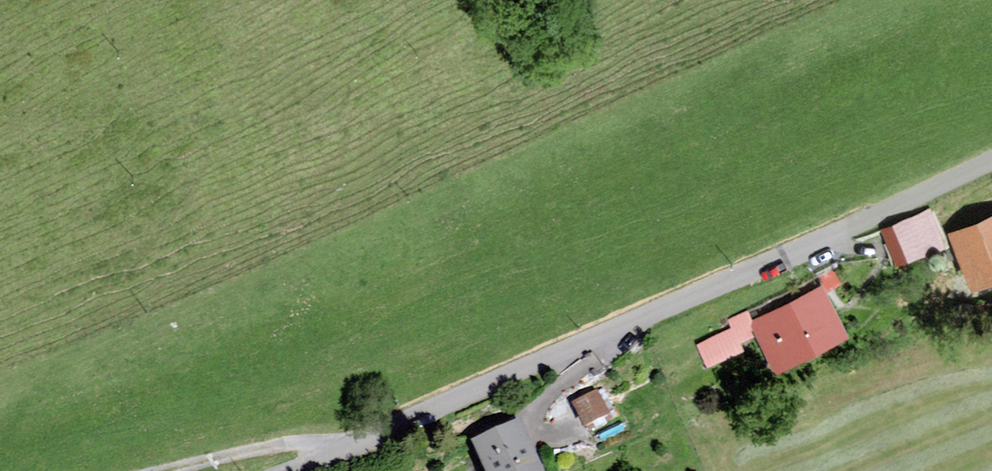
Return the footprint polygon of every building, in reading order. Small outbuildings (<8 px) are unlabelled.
[(949,236),(975,295),(991,288),(991,218),(949,236)] [(828,292),(758,324),(762,334),(780,371),(850,338),(828,292)] [(734,328),(699,344),(711,370),(746,354),(741,344),(762,334),(751,310),(730,320),(734,328)] [(598,392),(576,402),(586,423),(608,413),(598,392)] [(475,440),(489,470),(540,470),(517,421),(496,431),(475,440)]
